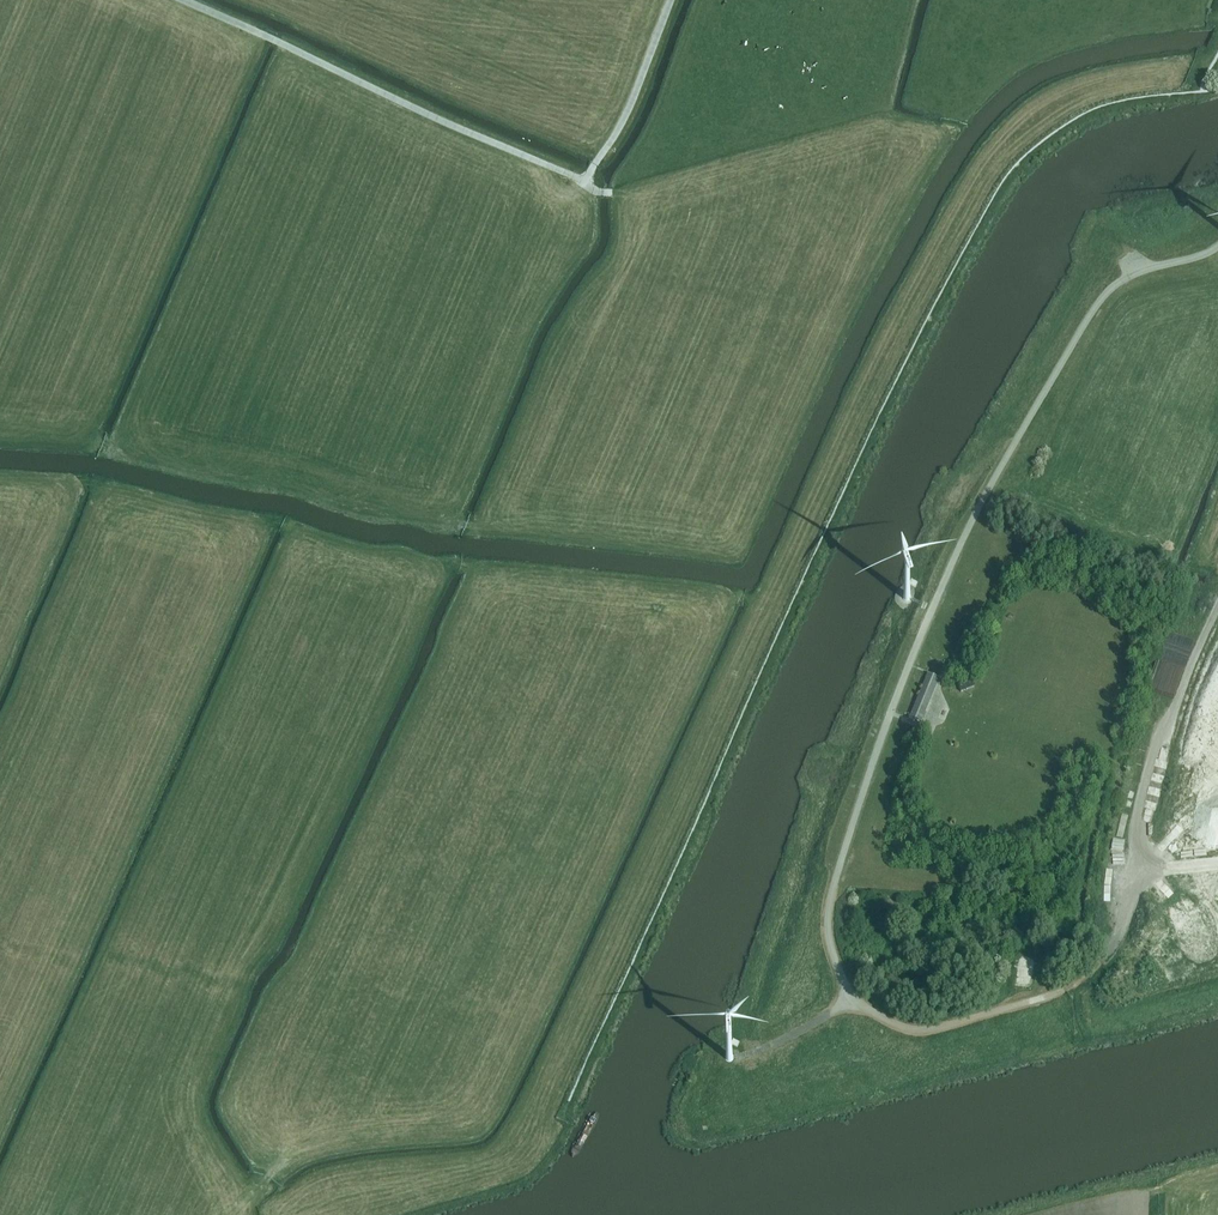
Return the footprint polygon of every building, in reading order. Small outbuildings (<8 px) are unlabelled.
[(928,673),(909,718),(921,723),(940,678),(928,673)] [(972,851),(974,843),(965,841),(963,849),(972,851)]
